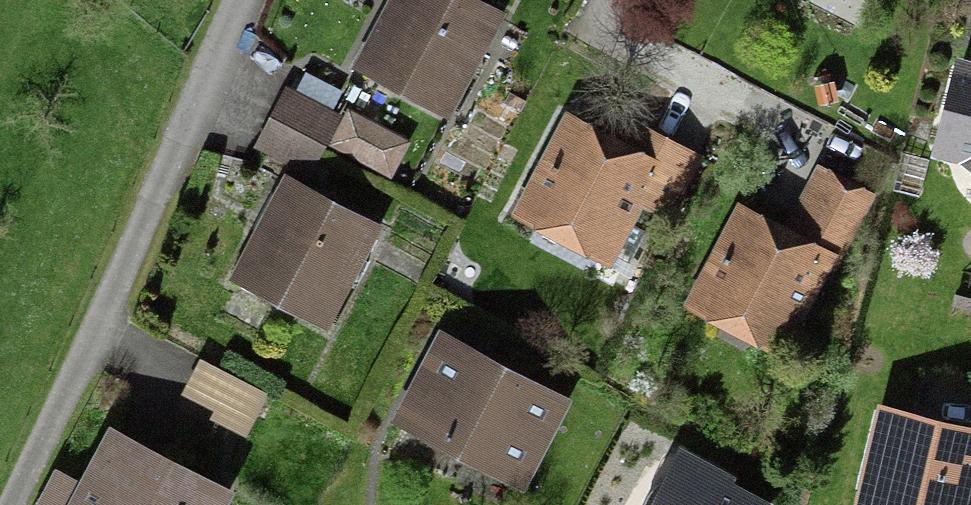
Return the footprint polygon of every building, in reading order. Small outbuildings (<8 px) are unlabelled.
[(468,0),(388,0),(353,70),(452,120),(504,18),(468,0)] [(957,58),(935,162),(961,175),(970,182),(970,61),(957,58)] [(286,96),(272,124),(322,150),(337,122),(286,96)] [(404,144),(346,118),(331,151),(389,178),(404,144)] [(618,147),(559,119),(509,223),(609,270),(639,208),(665,221),(694,161),(627,129),(618,147)] [(308,179),(322,150),(272,124),(257,154),(308,179)] [(873,202),(818,174),(786,234),(734,208),(681,311),(789,366),(873,202)] [(378,232),(283,182),(227,290),(322,339),(378,232)] [(564,404),(440,339),(394,427),(518,492),(564,404)] [(864,405),(842,504),(969,504),(970,495),(970,428),(864,405)] [(114,425),(70,504),(240,504),(245,496),(114,425)] [(675,455),(649,504),(749,504),(732,496),(737,488),(675,455)]
